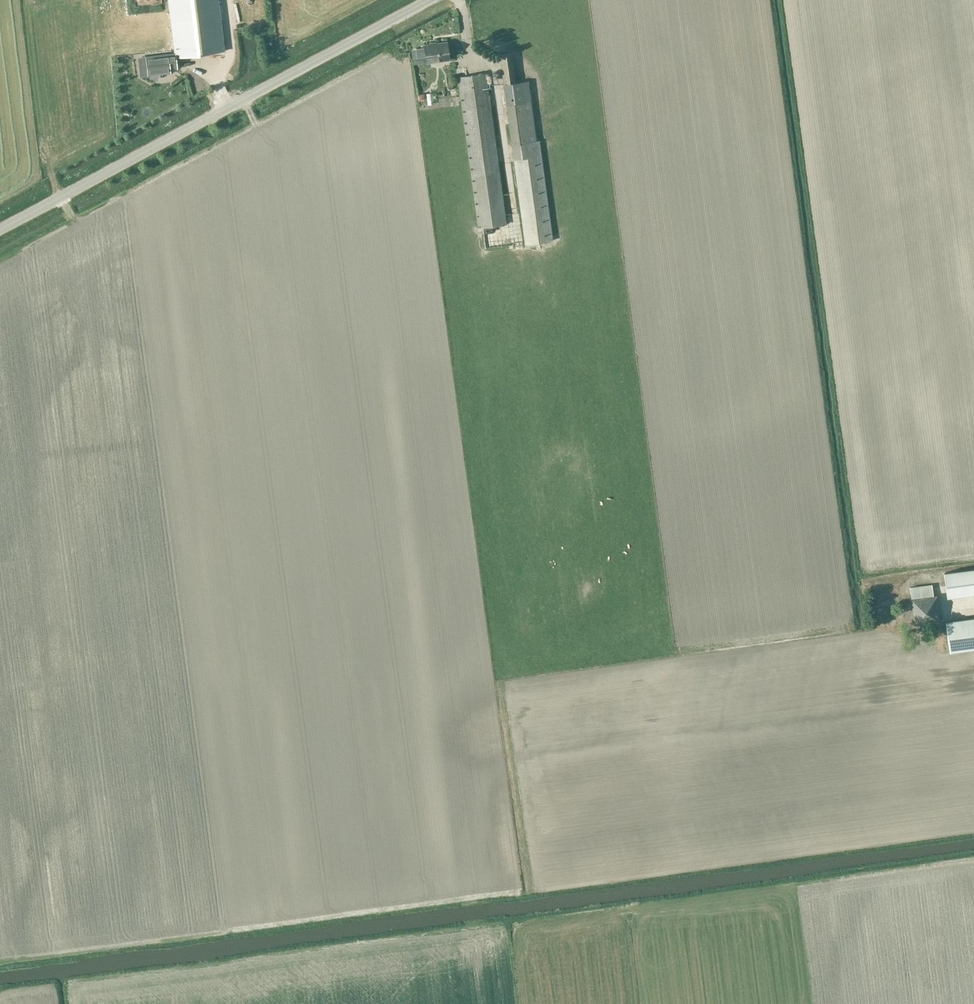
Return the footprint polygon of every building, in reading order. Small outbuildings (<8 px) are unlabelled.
[(150,75),(150,76),(150,77),(151,77),(152,78),(153,79),(155,79),(156,79),(157,79),(158,79),(158,78),(159,78),(160,76),(160,75),(160,74),(170,73),(169,65),(176,64),(176,57),(225,51),(219,0),(168,0),(175,53),(168,54),(146,57),(148,75),(150,75)] [(449,59),(446,41),(424,45),(424,48),(416,49),(417,58),(425,57),(426,62),(449,59)] [(552,241),(539,140),(536,141),(531,101),(528,80),(515,81),(512,53),(500,55),(504,85),(525,244),(552,241)] [(478,228),(506,224),(485,73),(458,77),(478,228)] [(945,573),(948,597),(973,593),(973,569),(945,573)] [(912,599),(915,625),(921,624),(921,627),(925,627),(925,623),(941,621),(938,595),(934,596),(933,584),(911,587),(912,599)] [(973,648),(973,617),(946,621),(950,651),(973,648)]
